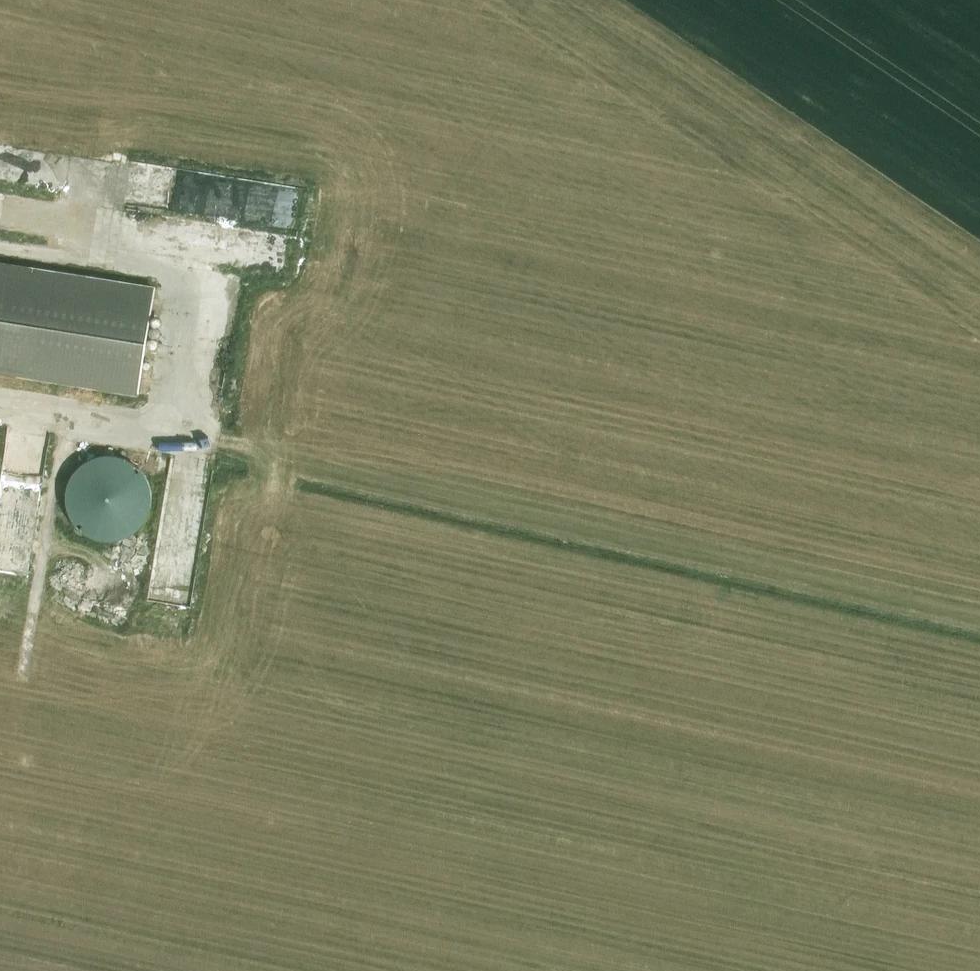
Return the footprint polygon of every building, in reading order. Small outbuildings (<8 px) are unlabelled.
[(133,202),(188,204),(190,168),(135,165),(133,202)] [(157,287),(0,262),(0,373),(140,395),(157,287)] [(66,492),(66,497),(66,502),(67,506),(68,512),(71,517),(74,521),(77,526),(81,530),(86,534),(92,536),(97,538),(103,540),(109,540),(114,540),(119,539),(124,537),(129,535),(133,533),(136,530),(140,526),(144,522),(147,517),(149,512),(151,507),(152,501),(152,495),(151,489),(149,483),(147,478),(144,473),(141,469),(137,465),(133,462),(129,460),(125,458),(120,456),(115,455),(109,454),(104,455),(98,456),(92,458),(87,461),(82,464),(78,468),(74,473),(71,477),(69,482),(67,487),(66,492)] [(184,638),(196,572),(155,564),(143,630),(184,638)]
